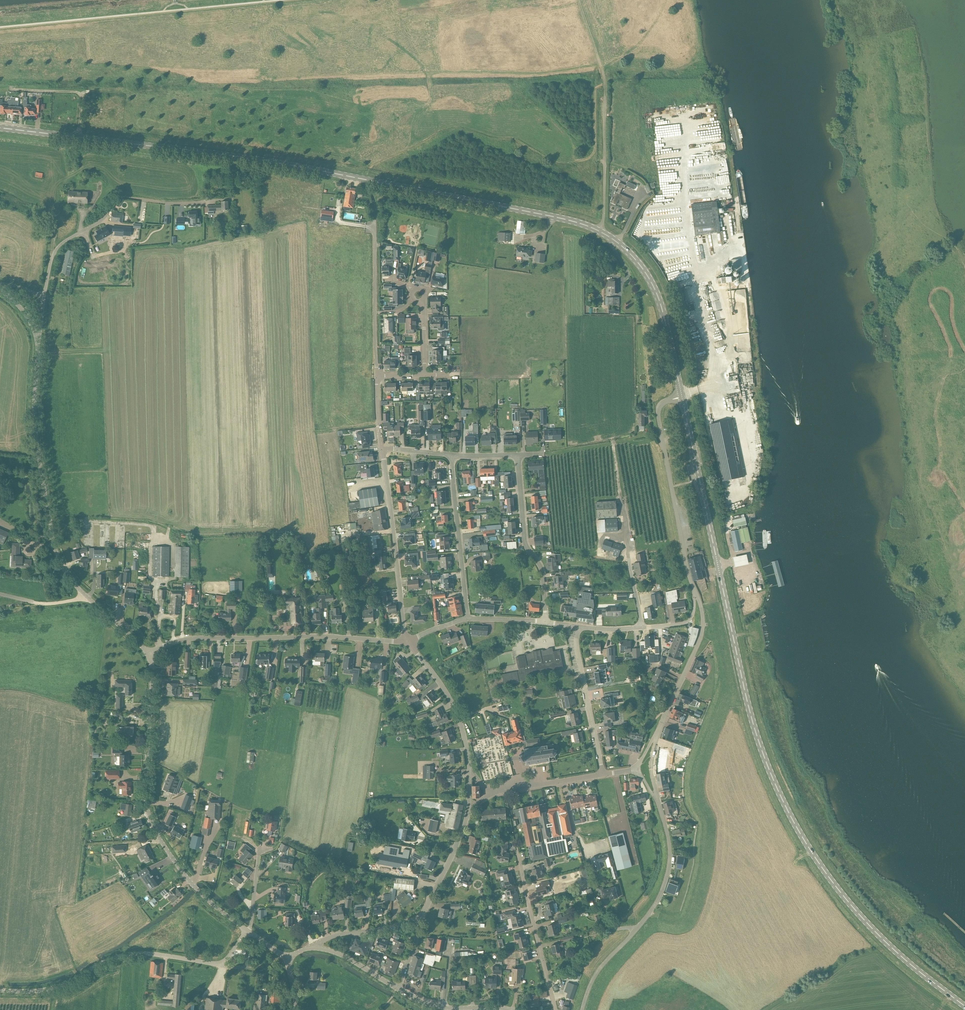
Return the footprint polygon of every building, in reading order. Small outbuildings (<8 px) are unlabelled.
[(7,106),(6,114),(12,114),(13,102),(15,102),(15,101),(15,98),(11,98),(11,100),(7,99),(7,103),(7,106)] [(13,102),(12,114),(18,115),(21,115),(21,108),(21,107),(19,107),(18,107),(18,101),(15,101),(15,102),(13,102)] [(32,105),(23,104),(23,108),(25,108),(24,115),(27,115),(27,116),(29,116),(29,115),(30,115),(34,115),(35,108),(31,108),(32,105)] [(731,189),(728,166),(721,167),(723,183),(722,183),(723,186),(725,186),(726,190),(731,189)] [(627,181),(626,185),(626,186),(634,190),(636,185),(627,181)] [(612,201),(611,202),(616,205),(618,199),(624,202),(622,207),(627,210),(629,205),(632,199),(620,194),(623,188),(624,189),(626,186),(626,185),(619,182),(612,198),(611,200),(612,201)] [(356,189),(347,187),(346,192),(344,206),(353,208),(356,189)] [(87,192),(68,192),(68,203),(87,203),(87,192)] [(228,210),(227,201),(221,202),(221,205),(208,205),(208,211),(208,214),(212,214),(212,211),(222,210),(222,211),(228,210)] [(720,232),(716,202),(692,205),(695,235),(720,232)] [(321,217),(321,220),(332,222),(333,219),(334,212),(322,210),(322,214),(321,217)] [(197,217),(196,211),(188,212),(189,218),(191,218),(191,219),(193,219),(193,225),(196,224),(200,224),(200,217),(197,217)] [(123,214),(112,212),(111,222),(122,223),(123,219),(123,214)] [(525,222),(518,221),(516,233),(523,234),(525,222)] [(131,227),(113,226),(112,231),(123,232),(123,236),(130,236),(131,227)] [(110,235),(105,227),(96,232),(98,235),(95,236),(97,242),(110,235)] [(511,233),(499,233),(498,240),(510,241),(511,233)] [(267,246),(266,246),(265,257),(270,257),(269,264),(272,264),(273,265),(273,264),(277,264),(277,260),(277,257),(278,253),(271,252),(272,247),(271,247),(267,247),(267,246)] [(528,249),(517,248),(516,258),(527,258),(527,257),(531,257),(531,251),(527,250),(528,249)] [(74,252),(66,250),(61,274),(69,276),(73,257),(74,252)] [(224,256),(218,256),(218,267),(225,267),(225,264),(225,262),(225,261),(231,260),(231,251),(224,251),(224,256)] [(545,254),(536,253),(535,262),(544,263),(545,254)] [(742,271),(741,259),(730,260),(732,272),(742,271)] [(393,269),(393,263),(386,263),(386,266),(382,266),(382,276),(389,276),(389,270),(393,269)] [(401,264),(398,263),(397,268),(398,268),(396,277),(405,279),(408,267),(407,266),(405,266),(404,267),(403,269),(400,268),(401,264)] [(416,276),(415,281),(425,283),(426,277),(429,278),(430,273),(432,265),(426,264),(425,269),(426,269),(425,273),(417,271),(416,276)] [(355,272),(350,274),(353,284),(354,284),(354,285),(358,283),(359,282),(357,276),(360,275),(358,268),(355,269),(355,272)] [(343,273),(340,274),(342,280),(345,279),(347,286),(353,284),(350,274),(344,275),(343,273)] [(436,274),(433,273),(431,284),(442,286),(444,279),(435,277),(436,274)] [(718,278),(718,284),(722,283),(726,283),(733,282),(732,277),(726,277),(726,274),(721,275),(721,276),(718,276),(718,278)] [(615,281),(615,279),(608,279),(608,287),(612,287),(612,294),(618,294),(618,281),(615,281)] [(221,280),(220,291),(228,291),(229,281),(221,280)] [(229,281),(228,291),(236,292),(236,281),(229,281)] [(236,281),(236,292),(243,292),(244,282),(241,282),(236,281)] [(393,297),(403,297),(403,294),(402,294),(402,290),(397,290),(397,288),(392,288),(392,284),(384,284),(384,288),(389,288),(389,291),(393,291),(393,297)] [(685,289),(677,291),(682,313),(695,310),(693,304),(687,305),(684,292),(685,292),(685,289)] [(403,297),(393,297),(393,303),(389,303),(389,306),(384,306),(384,310),(392,310),(392,306),(397,306),(397,305),(402,305),(402,300),(403,300),(403,297)] [(441,306),(441,297),(436,297),(436,298),(431,298),(431,306),(433,306),(433,313),(440,312),(440,306),(441,306)] [(349,310),(354,310),(354,309),(354,308),(362,307),(362,306),(362,305),(365,305),(366,305),(365,300),(359,300),(356,300),(356,301),(353,301),(353,304),(348,304),(349,310)] [(331,311),(325,313),(328,322),(333,320),(331,311)] [(316,316),(310,317),(313,326),(318,325),(316,316)] [(443,324),(443,317),(442,317),(437,317),(437,321),(431,321),(431,328),(438,328),(438,329),(439,330),(443,330),(444,329),(444,325),(443,324)] [(411,318),(406,318),(406,333),(414,333),(414,329),(415,329),(415,323),(416,323),(416,318),(411,318)] [(394,332),(393,319),(384,319),(384,327),(383,327),(383,333),(394,332)] [(443,356),(444,356),(444,350),(444,347),(438,347),(438,350),(432,351),(432,356),(443,356)] [(406,361),(417,361),(416,356),(410,356),(410,348),(404,348),(405,356),(406,356),(406,361)] [(443,356),(432,356),(433,361),(433,364),(445,364),(445,361),(443,361),(443,356)] [(390,357),(390,369),(396,368),(396,366),(400,366),(400,361),(399,357),(390,357)] [(417,366),(417,361),(406,361),(406,366),(405,366),(405,370),(411,369),(411,366),(417,366)] [(416,395),(416,388),(413,388),(413,383),(411,383),(411,382),(408,382),(408,383),(407,383),(408,391),(408,393),(416,393),(416,395)] [(425,383),(425,395),(430,394),(430,396),(433,396),(433,395),(433,388),(430,388),(430,383),(428,383),(428,382),(426,382),(425,382),(425,383)] [(442,383),(442,394),(447,394),(447,392),(450,392),(450,386),(447,386),(447,383),(445,383),(445,382),(442,382),(442,383)] [(419,388),(416,388),(416,395),(419,395),(419,394),(421,394),(425,394),(425,395),(425,383),(419,383),(419,388)] [(436,388),(433,388),(433,395),(436,395),(436,394),(442,394),(442,383),(436,383),(436,388)] [(293,386),(292,390),(293,390),(293,391),(303,394),(305,387),(295,385),(294,386),(293,386)] [(293,391),(291,397),(302,400),(303,394),(293,391)] [(646,413),(646,411),(639,411),(639,426),(644,426),(644,416),(649,416),(649,413),(646,413)] [(298,415),(287,416),(288,416),(288,422),(295,422),(295,425),(301,424),(301,421),(299,421),(298,415)] [(732,420),(710,424),(721,481),(725,481),(744,477),(732,420)] [(394,426),(394,436),(400,436),(400,430),(404,430),(404,422),(398,423),(398,426),(394,426)] [(388,436),(394,436),(394,426),(390,426),(390,423),(384,423),(384,430),(388,430),(388,436)] [(473,436),(465,436),(465,441),(466,446),(475,445),(475,438),(478,438),(478,424),(473,424),(473,436)] [(415,425),(410,425),(410,430),(412,430),(412,433),(412,438),(420,438),(420,433),(420,429),(420,425),(415,426),(415,425)] [(432,428),(428,428),(429,440),(434,440),(434,439),(436,438),(436,440),(441,439),(440,425),(431,425),(432,428)] [(561,440),(561,429),(544,430),(545,440),(545,439),(555,439),(555,440),(561,440)] [(458,438),(458,431),(452,432),(452,433),(447,433),(447,438),(450,438),(450,443),(456,442),(456,438),(458,438)] [(368,432),(356,433),(357,441),(359,441),(362,443),(363,448),(370,447),(370,445),(371,444),(370,434),(368,435),(368,432)] [(526,432),(527,443),(527,444),(533,444),(533,442),(538,442),(537,434),(533,434),(533,432),(526,432)] [(513,433),(504,434),(504,444),(517,444),(517,436),(513,436),(513,433)] [(495,440),(495,434),(488,434),(488,436),(482,436),(482,445),(491,445),(491,440),(495,440)] [(372,455),(372,451),(358,453),(359,461),(365,460),(365,462),(375,461),(374,456),(373,456),(373,454),(372,455)] [(529,464),(529,470),(538,469),(539,479),(537,479),(538,486),(545,485),(543,462),(529,464)] [(359,464),(360,470),(361,478),(368,477),(375,476),(374,468),(367,469),(366,463),(359,464)] [(402,466),(401,463),(394,464),(395,474),(402,474),(401,466),(402,466)] [(420,464),(414,464),(415,475),(419,475),(419,474),(424,473),(423,466),(424,466),(424,463),(420,463),(420,464)] [(444,480),(443,469),(436,470),(436,473),(437,473),(438,480),(439,480),(444,480)] [(467,483),(467,484),(472,484),(474,483),(474,481),(474,476),(473,471),(470,471),(462,472),(463,477),(464,484),(467,483)] [(401,482),(396,483),(397,493),(402,492),(404,492),(407,491),(410,491),(409,485),(406,486),(403,486),(403,484),(404,484),(404,482),(401,482)] [(379,505),(376,488),(358,491),(360,501),(349,503),(350,510),(361,508),(379,505)] [(403,500),(398,501),(400,511),(405,510),(406,510),(406,506),(409,506),(408,502),(406,503),(406,500),(403,500)] [(477,504),(477,501),(466,502),(467,511),(473,511),(472,504),(475,504),(477,504)] [(617,517),(617,501),(596,502),(597,518),(617,517)] [(380,510),(372,512),(374,520),(374,522),(378,521),(379,525),(378,525),(379,530),(383,530),(388,529),(386,518),(385,510),(380,510)] [(745,518),(744,514),(739,515),(735,516),(736,517),(735,517),(736,520),(733,521),(734,527),(747,524),(745,518)] [(448,522),(447,515),(441,515),(441,518),(437,518),(438,524),(439,524),(439,526),(444,526),(444,522),(448,522)] [(480,519),(480,515),(473,515),(473,519),(468,520),(468,529),(474,528),(474,522),(477,522),(476,519),(480,519)] [(544,520),(544,522),(547,522),(547,516),(544,517),(544,519),(543,519),(543,517),(539,517),(533,517),(533,520),(532,520),(533,526),(538,526),(538,525),(539,524),(539,520),(543,520),(544,520)] [(402,527),(402,529),(411,527),(412,527),(412,522),(411,522),(410,518),(402,519),(402,523),(401,523),(402,527)] [(618,531),(617,519),(596,520),(597,532),(618,531)] [(751,541),(748,527),(738,530),(731,532),(732,536),(729,537),(731,545),(734,544),(735,551),(742,550),(741,543),(751,541)] [(416,540),(415,533),(408,534),(409,537),(403,538),(404,545),(413,544),(413,540),(416,540)] [(448,534),(436,535),(437,538),(440,538),(441,550),(444,549),(449,549),(449,541),(450,541),(449,537),(448,537),(448,534)] [(376,536),(369,536),(371,554),(374,553),(374,548),(377,548),(376,538),(380,538),(379,536),(376,536)] [(474,538),(469,539),(470,546),(479,546),(480,551),(488,550),(488,545),(482,545),(482,536),(474,537),(474,538)] [(544,545),(543,537),(534,537),(535,545),(544,545)] [(612,542),(604,540),(601,548),(610,551),(614,552),(613,555),(618,557),(619,554),(620,550),(622,551),(624,546),(612,542)] [(20,544),(12,543),(12,556),(13,556),(12,566),(22,566),(22,567),(31,567),(31,560),(22,560),(22,559),(20,556),(19,556),(20,544)] [(169,547),(153,547),(153,576),(169,577),(169,547)] [(175,547),(175,577),(189,577),(189,547),(175,547)] [(87,552),(86,548),(77,551),(77,550),(71,552),(73,560),(79,558),(78,554),(87,552)] [(94,558),(106,559),(106,550),(94,550),(94,558)] [(376,564),(386,563),(385,557),(382,557),(381,550),(375,551),(375,556),(377,555),(377,561),(376,561),(376,559),(372,560),(372,564),(374,564),(376,564)] [(419,560),(418,553),(410,554),(411,557),(405,558),(406,565),(412,565),(412,567),(417,567),(417,564),(415,564),(415,561),(419,560)] [(645,564),(643,553),(636,555),(638,563),(633,563),(634,569),(635,569),(637,575),(646,573),(644,564),(645,564)] [(438,554),(427,555),(427,556),(428,561),(438,560),(441,560),(442,569),(446,569),(451,569),(450,561),(451,561),(451,557),(446,557),(441,558),(438,558),(438,554)] [(560,555),(553,554),(553,558),(547,559),(548,570),(553,569),(553,571),(558,570),(557,562),(561,562),(560,555)] [(734,557),(736,567),(750,563),(747,554),(734,557)] [(701,571),(703,570),(700,556),(698,557),(688,559),(691,572),(693,581),(703,579),(701,571)] [(81,563),(83,563),(82,567),(87,567),(88,563),(89,563),(89,559),(81,559),(81,563)] [(482,563),(481,560),(471,561),(472,571),(479,571),(479,563),(482,563)] [(785,586),(778,561),(771,562),(778,588),(785,586)] [(560,576),(554,577),(555,588),(559,587),(559,589),(564,588),(563,580),(567,580),(567,576),(573,575),(573,572),(568,572),(566,572),(565,572),(560,572),(560,576)] [(414,580),(407,581),(408,590),(412,590),(412,588),(415,588),(415,589),(421,589),(420,584),(419,584),(418,580),(421,580),(424,579),(424,578),(428,577),(428,575),(427,575),(426,575),(421,576),(419,576),(414,576),(414,580)] [(439,575),(439,579),(440,579),(441,580),(441,584),(444,584),(444,588),(445,588),(446,590),(453,590),(452,587),(453,587),(453,579),(444,580),(443,575),(439,575)] [(589,587),(590,578),(580,576),(579,585),(589,587)] [(238,593),(238,581),(230,581),(230,593),(238,593)] [(108,589),(107,594),(118,595),(118,594),(122,594),(122,584),(119,584),(118,586),(108,585),(108,589)] [(195,586),(186,585),(185,591),(189,591),(189,593),(188,593),(187,604),(194,604),(194,603),(197,603),(198,595),(195,595),(195,590),(195,586)] [(562,605),(561,611),(564,612),(564,615),(576,617),(578,617),(577,620),(588,622),(588,621),(590,621),(590,622),(594,623),(594,618),(595,610),(593,610),(594,605),(592,588),(589,588),(586,587),(585,592),(579,591),(577,600),(574,600),(573,607),(565,606),(562,605)] [(125,598),(124,603),(128,603),(128,604),(133,605),(134,600),(133,600),(134,593),(136,594),(136,590),(129,589),(126,589),(125,592),(125,598)] [(671,600),(672,603),(677,602),(677,599),(678,599),(676,589),(665,592),(667,601),(671,600)] [(182,592),(171,591),(170,609),(169,614),(179,615),(181,596),(182,596),(182,592)] [(391,605),(389,591),(383,591),(385,608),(388,608),(389,613),(396,612),(397,611),(396,604),(391,605)] [(653,607),(646,608),(648,619),(655,618),(654,610),(656,610),(655,606),(662,605),(660,593),(656,594),(651,595),(653,607)] [(446,598),(445,594),(441,594),(433,595),(434,608),(436,608),(435,599),(446,598)] [(325,595),(316,596),(317,602),(319,602),(319,608),(327,607),(327,601),(326,602),(325,595)] [(451,608),(461,606),(459,596),(449,598),(449,601),(447,602),(448,607),(451,606),(451,608)] [(302,618),(301,598),(286,598),(286,607),(288,607),(290,624),(303,623),(302,618)] [(684,601),(677,602),(672,603),(673,613),(673,611),(681,610),(681,612),(686,611),(684,601)] [(236,602),(227,602),(227,609),(225,609),(225,614),(222,614),(222,612),(218,612),(218,620),(222,620),(222,621),(231,621),(231,609),(236,609),(236,602)] [(533,603),(530,602),(530,605),(529,610),(539,611),(540,604),(534,604),(533,603)] [(143,604),(139,604),(138,615),(146,616),(146,618),(151,618),(152,610),(147,609),(147,608),(142,608),(143,604)] [(494,605),(476,604),(476,613),(494,614),(494,605)] [(461,606),(451,608),(453,617),(463,615),(461,606)] [(420,611),(420,607),(413,607),(413,611),(411,611),(411,621),(414,620),(415,624),(419,623),(426,622),(426,617),(418,618),(418,611),(420,611)] [(606,609),(602,609),(602,615),(607,615),(613,615),(613,616),(621,615),(621,610),(621,608),(621,607),(615,607),(608,607),(606,607),(606,609)] [(316,613),(312,613),(313,619),(313,624),(321,624),(320,614),(321,613),(321,608),(316,608),(316,613)] [(340,615),(339,608),(333,608),(333,610),(330,610),(330,615),(332,616),(332,623),(342,623),(342,615),(340,615)] [(363,617),(363,618),(363,621),(374,621),(373,616),(373,610),(363,610),(363,617)] [(488,627),(472,625),(471,634),(487,636),(488,627)] [(699,629),(692,627),(690,636),(688,645),(693,646),(697,637),(699,629)] [(459,641),(456,633),(449,635),(449,633),(441,636),(444,644),(450,641),(451,644),(459,641)] [(470,645),(466,634),(461,636),(464,647),(470,645)] [(686,637),(677,634),(675,638),(668,659),(681,664),(683,659),(680,658),(682,653),(681,652),(686,637)] [(645,641),(640,641),(640,651),(645,651),(645,650),(650,650),(649,636),(646,636),(645,636),(645,641)] [(655,636),(650,636),(651,649),(655,649),(656,654),(660,654),(659,639),(655,639),(655,636)] [(620,650),(620,653),(624,653),(625,651),(626,652),(631,652),(630,642),(625,642),(625,641),(620,641),(621,644),(620,644),(620,645),(621,645),(621,650),(620,650)] [(600,651),(600,643),(590,643),(591,654),(596,654),(596,651),(600,651)] [(516,657),(519,671),(525,670),(526,677),(533,676),(555,672),(554,669),(563,667),(560,650),(553,651),(552,648),(547,649),(546,650),(543,651),(542,650),(531,652),(530,653),(528,654),(526,653),(524,653),(525,655),(516,657)] [(313,660),(313,665),(321,665),(321,666),(324,666),(324,659),(325,654),(320,654),(320,652),(316,652),(316,654),(316,655),(313,655),(313,660)] [(208,653),(204,653),(204,654),(200,654),(199,662),(200,662),(200,668),(209,668),(209,662),(206,662),(206,656),(208,656),(208,653)] [(257,660),(256,660),(256,664),(257,664),(267,664),(267,666),(266,675),(269,676),(269,679),(272,679),(274,668),(269,667),(269,664),(270,664),(270,663),(271,663),(271,659),(270,659),(269,654),(257,654),(257,660)] [(344,656),(343,668),(351,669),(350,674),(353,674),(352,683),(358,683),(359,671),(358,671),(354,670),(354,668),(353,668),(354,657),(344,656)] [(393,662),(395,664),(397,662),(399,665),(396,667),(403,675),(410,669),(409,670),(405,665),(406,664),(402,658),(401,659),(398,656),(394,659),(393,662)] [(383,658),(378,658),(378,659),(371,659),(370,663),(371,663),(371,668),(375,668),(375,667),(382,667),(383,658)] [(285,660),(285,664),(286,664),(286,667),(290,667),(290,671),(295,671),(295,667),(299,667),(299,659),(286,659),(286,660),(285,660)] [(704,663),(696,659),(690,671),(697,674),(695,677),(703,681),(705,677),(702,676),(706,669),(702,667),(703,666),(703,665),(704,663)] [(176,663),(167,662),(167,675),(175,675),(176,663)] [(330,664),(326,664),(325,675),(325,680),(324,680),(323,677),(318,679),(319,683),(334,684),(335,676),(330,676),(330,675),(330,664)] [(608,668),(607,664),(598,665),(599,670),(600,671),(595,672),(597,684),(598,684),(599,685),(603,684),(603,683),(604,683),(603,677),(606,676),(605,669),(608,668)] [(221,670),(220,673),(228,675),(227,677),(230,678),(231,674),(229,674),(231,667),(222,665),(221,670)] [(248,668),(241,667),(239,678),(238,683),(245,684),(246,679),(248,668)] [(666,672),(657,668),(652,680),(655,682),(653,685),(656,687),(658,686),(659,684),(663,676),(664,677),(666,672)] [(519,671),(516,672),(518,682),(527,680),(526,677),(525,670),(519,671)] [(504,685),(518,682),(516,672),(502,675),(504,685)] [(412,681),(410,682),(413,685),(416,690),(420,687),(422,685),(426,682),(420,674),(416,678),(412,681)] [(213,682),(212,689),(216,690),(216,688),(221,689),(221,686),(219,685),(221,675),(219,675),(218,683),(213,682)] [(131,681),(115,680),(115,686),(125,687),(125,695),(131,695),(131,681)] [(167,684),(166,695),(171,695),(176,695),(180,695),(180,687),(178,687),(178,684),(176,684),(172,684),(167,684)] [(695,685),(690,693),(694,695),(699,687),(695,685)] [(532,689),(525,691),(526,699),(527,699),(530,699),(534,698),(532,689)] [(560,690),(556,691),(557,696),(559,698),(561,697),(563,709),(564,709),(567,708),(571,707),(576,706),(575,702),(576,702),(575,698),(575,699),(575,698),(574,695),(574,694),(568,696),(567,691),(562,692),(561,692),(560,690)] [(296,691),(294,706),(300,707),(302,692),(296,691)] [(427,694),(423,697),(425,700),(423,702),(427,707),(431,704),(433,702),(437,699),(431,691),(427,694)] [(600,705),(601,706),(601,707),(602,707),(602,708),(611,706),(610,698),(619,696),(618,693),(612,694),(611,693),(603,695),(604,698),(600,699),(601,704),(600,705)] [(697,701),(679,694),(675,703),(681,706),(682,702),(688,705),(689,704),(695,707),(697,701)] [(443,712),(441,708),(434,711),(437,718),(436,718),(437,721),(432,723),(434,727),(439,725),(449,721),(446,714),(443,715),(442,712),(443,712)] [(682,716),(683,713),(673,709),(669,717),(679,721),(679,722),(682,724),(685,718),(682,716)] [(579,717),(578,712),(570,714),(571,722),(572,726),(581,725),(580,719),(578,720),(578,717),(579,717)] [(614,716),(614,712),(604,714),(605,723),(604,723),(604,729),(609,728),(611,728),(611,722),(617,721),(616,716),(614,716)] [(522,741),(523,741),(522,739),(525,739),(523,733),(521,733),(517,719),(512,720),(514,731),(510,733),(511,738),(514,737),(514,739),(517,738),(518,742),(522,741)] [(688,724),(686,729),(694,732),(697,732),(699,727),(696,726),(688,724)] [(125,727),(124,727),(119,727),(119,729),(119,730),(116,730),(116,732),(117,732),(117,736),(124,736),(130,737),(130,735),(132,735),(133,735),(133,727),(125,727)] [(663,736),(673,740),(674,735),(672,735),(674,730),(666,727),(663,736)] [(452,734),(450,729),(442,732),(443,733),(441,733),(440,730),(431,733),(433,737),(440,735),(440,736),(444,735),(445,739),(440,741),(442,745),(447,743),(455,740),(453,733),(452,734)] [(577,733),(576,729),(561,732),(562,736),(565,735),(565,737),(571,735),(570,734),(573,734),(575,743),(579,742),(579,743),(584,742),(582,732),(577,733)] [(618,735),(617,730),(610,731),(605,731),(607,746),(612,746),(616,745),(615,740),(613,741),(613,734),(614,734),(615,736),(618,735)] [(631,737),(630,739),(641,742),(642,740),(643,734),(629,731),(628,732),(627,736),(628,737),(631,737)] [(511,738),(510,733),(503,734),(505,745),(518,742),(517,738),(514,739),(514,737),(511,738)] [(523,741),(522,741),(524,748),(523,748),(523,749),(524,749),(524,752),(524,753),(523,751),(521,752),(520,753),(520,754),(520,755),(520,761),(524,760),(524,761),(525,761),(526,761),(526,764),(526,765),(527,765),(532,765),(532,764),(549,761),(549,762),(550,762),(550,761),(556,761),(555,757),(555,756),(557,754),(558,753),(557,753),(556,751),(557,750),(556,750),(554,749),(554,748),(554,747),(553,744),(550,744),(550,743),(547,743),(547,745),(543,746),(543,745),(542,745),(542,746),(540,746),(539,738),(525,740),(525,739),(522,739),(523,741)] [(618,741),(618,748),(638,752),(638,749),(640,749),(641,742),(630,739),(627,739),(626,739),(625,743),(618,741)] [(112,753),(115,753),(115,756),(116,756),(116,759),(117,759),(117,765),(120,765),(120,766),(128,766),(128,762),(129,762),(129,759),(128,759),(129,755),(121,755),(121,753),(122,753),(122,746),(112,746),(112,753)] [(665,772),(668,750),(659,749),(656,767),(660,767),(659,772),(665,772)] [(448,753),(448,750),(440,751),(441,756),(450,755),(451,759),(450,759),(451,764),(458,763),(457,756),(458,756),(458,752),(448,753)] [(423,775),(423,779),(427,779),(431,779),(433,779),(433,773),(434,773),(434,769),(433,769),(433,766),(427,766),(427,775),(423,775)] [(119,771),(106,771),(106,779),(119,779),(119,771)] [(666,784),(664,773),(656,774),(658,785),(662,785),(663,791),(669,790),(668,784),(666,784)] [(169,775),(163,789),(173,793),(176,794),(179,787),(182,780),(178,778),(169,775)] [(446,776),(446,781),(451,781),(451,787),(458,787),(458,780),(459,780),(459,775),(451,775),(451,776),(446,776)] [(639,785),(638,779),(630,779),(630,785),(629,785),(629,789),(631,789),(632,789),(633,790),(636,790),(636,785),(639,785)] [(131,782),(122,782),(122,783),(118,783),(118,788),(122,788),(122,795),(131,795),(131,782)] [(479,788),(479,786),(472,786),(473,798),(480,798),(480,796),(481,796),(480,787),(479,788)] [(630,802),(631,807),(633,806),(635,814),(637,813),(642,812),(640,802),(646,801),(645,794),(640,795),(633,797),(634,801),(630,802)] [(187,811),(192,797),(186,795),(181,808),(187,811)] [(589,796),(591,807),(598,806),(596,795),(589,796)] [(578,807),(584,806),(583,798),(583,796),(576,797),(578,807)] [(591,807),(589,796),(583,798),(584,806),(585,808),(591,807)] [(578,807),(576,797),(570,798),(572,809),(578,807)] [(220,801),(209,800),(208,818),(205,818),(202,834),(209,835),(212,819),(219,819),(220,801)] [(675,811),(672,801),(663,804),(666,814),(673,813),(672,812),(675,811)] [(441,803),(440,810),(452,812),(452,810),(452,811),(451,817),(452,817),(451,820),(448,819),(446,827),(453,829),(458,830),(463,805),(459,804),(454,803),(453,809),(452,809),(453,804),(441,803)] [(519,817),(520,825),(522,824),(527,846),(528,846),(531,860),(548,857),(568,852),(566,839),(563,839),(563,838),(572,836),(568,814),(567,814),(566,812),(567,812),(566,804),(558,805),(558,807),(546,809),(545,803),(532,806),(525,807),(527,816),(519,817)] [(121,804),(120,809),(124,810),(124,815),(130,816),(132,805),(121,804)] [(519,817),(527,816),(525,807),(519,808),(520,808),(513,810),(514,814),(515,813),(516,818),(519,817)] [(506,819),(506,808),(482,810),(482,821),(487,820),(500,819),(500,826),(504,825),(503,819),(506,819)] [(171,827),(172,825),(176,817),(170,814),(165,824),(171,827)] [(128,825),(130,831),(130,830),(131,831),(131,833),(139,830),(139,829),(139,828),(142,826),(141,822),(141,821),(140,820),(136,822),(136,821),(131,822),(128,824),(128,825)] [(429,831),(436,833),(438,821),(436,821),(431,820),(429,831)] [(276,822),(268,821),(267,830),(268,830),(268,835),(271,836),(272,831),(275,831),(276,822)] [(174,826),(172,825),(171,827),(173,828),(170,832),(172,834),(175,837),(176,836),(179,838),(185,830),(182,827),(181,828),(177,826),(177,827),(174,826)] [(414,839),(416,833),(415,833),(411,832),(411,830),(403,828),(403,829),(401,840),(409,841),(410,838),(414,839)] [(685,835),(684,829),(678,830),(676,830),(671,831),(673,838),(685,835)] [(632,866),(623,833),(609,836),(617,870),(632,866)] [(202,837),(192,835),(190,847),(199,849),(199,850),(201,850),(202,846),(200,846),(202,837)] [(478,838),(470,836),(468,842),(471,842),(468,852),(476,854),(477,849),(478,849),(480,841),(478,840),(478,838)] [(147,844),(137,850),(139,854),(141,853),(146,862),(154,858),(151,852),(147,844)] [(253,850),(245,844),(240,851),(243,853),(238,859),(244,864),(248,859),(249,860),(253,855),(251,854),(253,850)] [(288,846),(282,844),(280,849),(285,852),(288,846)] [(508,845),(500,844),(499,853),(498,853),(497,859),(499,860),(499,861),(504,862),(504,861),(508,861),(509,853),(506,853),(508,845)] [(126,845),(112,846),(112,853),(125,852),(125,849),(122,849),(122,846),(126,845)] [(385,846),(382,863),(407,867),(410,850),(404,849),(403,855),(398,854),(399,848),(385,846)] [(415,849),(412,856),(422,861),(422,860),(427,862),(425,867),(432,870),(435,862),(427,858),(429,855),(423,852),(424,850),(422,849),(421,851),(415,849)] [(600,869),(598,862),(606,860),(608,867),(610,866),(614,879),(618,878),(611,852),(592,858),(595,870),(600,869)] [(678,855),(676,865),(683,866),(685,857),(685,856),(678,855)] [(217,860),(206,857),(206,860),(204,865),(215,868),(217,860)] [(279,860),(279,863),(280,863),(279,866),(280,866),(280,865),(286,866),(286,867),(287,868),(286,870),(291,871),(293,864),(294,859),(292,859),(284,858),(284,857),(281,857),(280,860),(279,860)] [(488,870),(474,863),(471,870),(485,877),(488,870)] [(545,876),(542,864),(537,866),(537,869),(532,870),(534,879),(545,876)] [(139,873),(146,883),(149,881),(153,887),(161,882),(153,870),(148,873),(145,869),(146,868),(138,873),(139,873)] [(507,874),(506,870),(497,872),(498,876),(503,875),(505,886),(510,885),(515,883),(513,877),(512,877),(511,873),(507,874)] [(457,881),(456,883),(460,885),(461,883),(462,884),(463,883),(468,885),(470,886),(471,882),(469,881),(471,876),(467,874),(466,873),(461,871),(457,881)] [(248,878),(243,874),(239,879),(235,875),(230,881),(237,886),(241,881),(244,883),(248,878)] [(392,900),(396,878),(395,878),(394,888),(391,888),(390,894),(384,895),(385,901),(392,900)] [(396,878),(392,900),(395,901),(396,889),(414,890),(415,880),(396,878)] [(678,883),(678,882),(677,882),(677,881),(675,881),(672,880),(671,879),(670,879),(670,880),(666,891),(674,894),(674,893),(677,885),(678,883)] [(551,888),(549,881),(542,883),(543,886),(537,888),(539,896),(548,893),(547,889),(551,888)] [(619,890),(618,886),(604,890),(603,886),(598,888),(599,895),(602,894),(603,898),(609,897),(610,900),(618,898),(616,891),(619,890)] [(283,887),(278,887),(277,896),(275,896),(275,895),(274,902),(285,903),(286,894),(284,894),(285,888),(283,887)] [(175,890),(174,888),(168,893),(170,895),(168,897),(172,903),(176,899),(176,898),(181,894),(177,889),(175,890)] [(518,903),(514,889),(510,890),(506,891),(509,905),(518,903)] [(404,891),(396,897),(403,907),(412,901),(411,900),(413,898),(409,893),(407,895),(404,891)] [(358,905),(354,906),(355,909),(355,912),(356,917),(364,915),(362,908),(371,907),(371,902),(372,897),(371,892),(367,893),(367,897),(365,898),(366,904),(358,905)] [(346,898),(346,897),(340,898),(341,901),(346,900),(345,908),(350,908),(351,900),(352,896),(346,895),(346,898)] [(547,912),(544,913),(546,919),(550,918),(553,917),(552,914),(556,913),(555,909),(557,908),(555,899),(554,900),(552,900),(553,903),(550,904),(545,905),(547,912)] [(383,906),(383,902),(377,903),(377,906),(373,906),(374,914),(378,913),(378,914),(382,914),(382,912),(383,912),(382,907),(383,906)] [(344,918),(342,905),(337,906),(338,909),(337,909),(336,908),(335,907),(333,907),(332,908),(332,910),(333,919),(340,918),(340,919),(344,918)] [(439,912),(439,915),(439,916),(444,917),(446,918),(450,919),(452,911),(448,910),(446,909),(441,908),(440,912),(439,912)] [(327,919),(325,910),(319,911),(320,914),(315,915),(315,916),(312,917),(313,923),(320,922),(320,921),(323,921),(323,920),(327,919)] [(501,914),(502,919),(511,917),(513,924),(512,924),(513,928),(524,926),(522,920),(521,920),(519,914),(514,916),(513,911),(514,911),(514,910),(501,914)] [(286,921),(286,926),(292,926),(292,917),(295,917),(295,913),(286,913),(286,921)] [(559,927),(558,923),(548,926),(550,931),(547,932),(548,936),(553,935),(558,934),(556,927),(559,927)] [(518,933),(514,934),(516,940),(518,939),(520,948),(524,947),(529,946),(527,941),(526,941),(525,936),(524,936),(523,932),(518,933)] [(386,949),(389,940),(386,939),(385,939),(383,938),(379,937),(378,939),(378,940),(377,940),(377,942),(377,944),(376,945),(386,949)] [(434,939),(428,938),(426,948),(432,949),(432,948),(436,949),(436,950),(444,951),(446,940),(438,939),(437,944),(433,943),(434,939)] [(374,941),(367,939),(365,942),(356,939),(353,948),(354,948),(353,951),(365,955),(368,947),(371,948),(374,941)] [(392,945),(404,949),(406,944),(397,940),(394,939),(393,941),(396,942),(395,945),(392,944),(392,945)] [(564,947),(563,943),(551,946),(553,953),(556,953),(557,957),(564,955),(563,951),(561,952),(560,948),(564,947)] [(392,945),(391,947),(394,948),(392,952),(397,953),(401,955),(404,949),(392,945)] [(532,959),(530,951),(523,953),(525,961),(532,959)] [(436,955),(426,952),(424,959),(414,955),(408,973),(420,978),(422,972),(419,971),(422,963),(433,966),(435,960),(439,962),(441,956),(437,955),(436,955)] [(380,966),(381,964),(381,962),(382,962),(383,957),(373,953),(370,961),(374,962),(373,963),(380,966)] [(474,959),(473,955),(456,957),(457,963),(463,963),(463,960),(474,959)] [(382,962),(381,962),(397,968),(399,963),(390,959),(387,957),(386,960),(389,961),(387,964),(382,962)] [(163,963),(151,961),(149,976),(161,978),(163,963)] [(397,968),(381,962),(381,964),(382,965),(387,967),(385,970),(394,974),(397,968)] [(498,962),(498,963),(500,963),(500,966),(496,965),(496,966),(494,966),(493,966),(493,973),(494,974),(501,974),(502,967),(502,962),(498,962)] [(465,980),(453,981),(453,985),(453,990),(458,990),(458,989),(465,989),(465,984),(478,984),(478,979),(478,975),(474,975),(473,975),(473,968),(470,968),(470,975),(470,977),(468,977),(468,981),(465,981),(465,980)] [(521,969),(512,969),(512,972),(511,972),(511,976),(510,976),(510,984),(514,985),(515,982),(517,982),(517,981),(520,981),(521,977),(523,977),(523,969),(521,969)] [(445,972),(442,971),(441,981),(437,980),(437,983),(430,982),(430,984),(429,989),(440,990),(441,985),(443,985),(444,985),(445,978),(445,977),(446,972),(445,972)] [(181,974),(175,974),(175,975),(167,974),(167,979),(175,980),(173,1001),(158,1001),(158,1005),(173,1006),(173,1007),(179,1007),(180,979),(181,974)] [(497,977),(492,977),(492,979),(485,978),(485,979),(484,980),(483,980),(483,981),(483,983),(485,984),(485,985),(485,987),(496,988),(497,977)] [(565,992),(568,993),(570,986),(576,988),(577,986),(568,983),(565,992)] [(573,998),(576,988),(570,986),(568,993),(567,996),(573,998)] [(281,990),(272,989),(271,1004),(280,1004),(281,990)] [(257,994),(256,1005),(255,1004),(254,1009),(267,1009),(268,1006),(267,1006),(267,994),(257,994)] [(206,997),(205,1009),(223,1009),(223,1007),(240,1009),(241,1000),(228,998),(227,1001),(224,1001),(224,1000),(206,997)] [(570,1008),(568,1007),(569,1002),(566,1001),(562,1009),(570,1009),(570,1008)]
